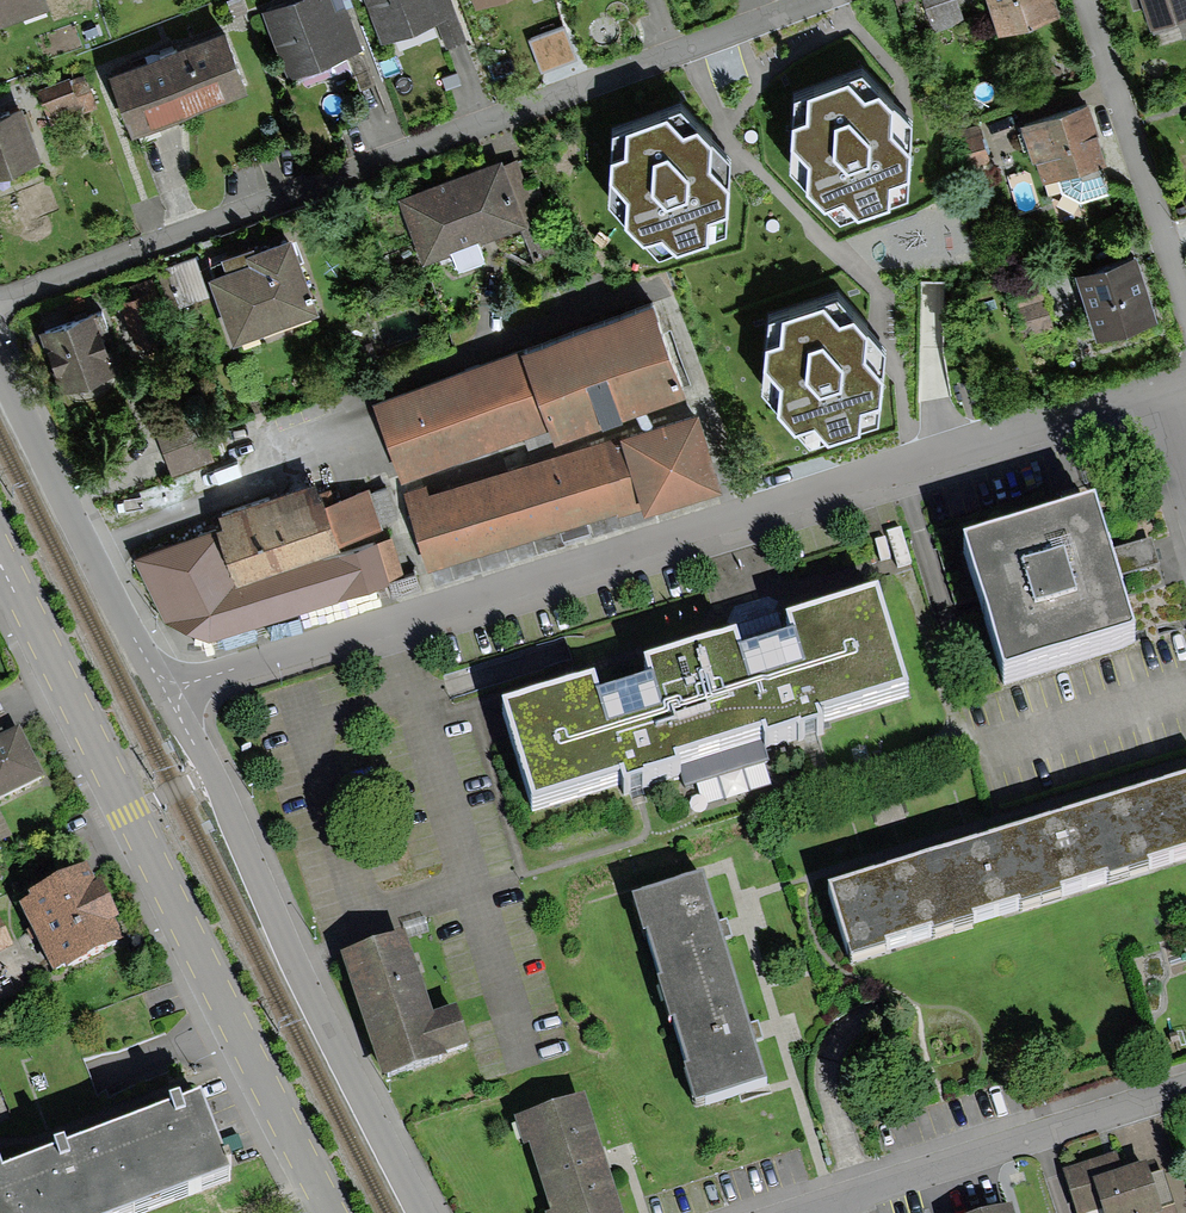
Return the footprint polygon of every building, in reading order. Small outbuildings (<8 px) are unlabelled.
[(51,1),(50,0),(0,0),(0,19),(51,1)] [(261,9),(286,78),(358,52),(338,0),(286,0),(261,9)] [(385,47),(443,26),(434,0),(367,0),(385,47)] [(480,9),(506,0),(476,0),(480,9)] [(934,31),(965,19),(958,0),(922,0),(934,31)] [(998,27),(1061,7),(1059,0),(989,0),(998,27)] [(1152,22),(1185,11),(1185,0),(1133,0),(1135,4),(1145,1),(1152,22)] [(110,75),(130,131),(252,87),(231,30),(110,75)] [(794,78),(790,146),(840,203),(906,177),(911,108),(860,55),(794,78)] [(49,118),(100,104),(92,75),(41,89),(49,118)] [(679,92),(616,115),(611,186),(656,236),(725,212),(727,144),(679,92)] [(1038,155),(1045,178),(1058,174),(1063,190),(1080,199),(1111,189),(1101,158),(1109,156),(1090,96),(1021,117),(1034,157),(1038,155)] [(0,118),(0,169),(41,152),(22,108),(0,118)] [(944,134),(958,179),(994,168),(979,123),(944,134)] [(388,189),(409,257),(528,221),(508,153),(388,189)] [(198,255),(227,341),(313,312),(284,226),(198,255)] [(1075,266),(1095,331),(1157,312),(1136,247),(1075,266)] [(1022,336),(1055,326),(1039,273),(1005,283),(1022,336)] [(836,288),(772,308),(764,382),(812,430),(877,409),(881,337),(836,288)] [(654,295),(373,397),(401,477),(551,422),(553,432),(636,403),(646,399),(687,385),(654,295)] [(31,323),(52,385),(115,364),(95,302),(31,323)] [(128,354),(151,353),(146,302),(124,304),(128,354)] [(654,416),(646,399),(636,403),(644,419),(654,416)] [(405,488),(429,565),(618,507),(619,512),(721,481),(698,403),(654,416),(644,419),(619,427),(620,431),(428,489),(426,482),(405,488)] [(147,429),(164,471),(210,453),(193,411),(147,429)] [(218,524),(133,554),(165,617),(211,637),(405,576),(392,535),(324,553),(322,548),(383,527),(370,487),(327,500),(319,475),(219,508),(223,518),(217,521),(218,524)] [(1090,511),(959,550),(1000,686),(1131,647),(1090,511)] [(594,679),(501,709),(533,811),(621,783),(625,795),(685,776),(682,766),(763,741),(767,752),(825,734),(820,718),(908,690),(877,594),(787,622),(792,639),(742,654),(737,638),(648,666),(654,683),(600,700),(594,679)] [(41,776),(17,726),(0,734),(0,796),(41,776)] [(1103,816),(1124,877),(1185,857),(1185,787),(1103,816)] [(0,817),(0,848),(15,843),(5,816),(0,817)] [(1016,847),(1037,910),(1124,877),(1103,816),(1016,847)] [(924,877),(944,942),(1037,910),(1016,847),(924,877)] [(9,900),(42,974),(111,942),(78,869),(9,900)] [(705,877),(632,899),(695,1108),(768,1086),(705,877)] [(833,905),(853,969),(944,942),(924,877),(833,905)] [(434,1017),(405,934),(340,957),(383,1082),(447,1059),(447,1057),(471,1049),(457,1009),(434,1017)] [(516,1121),(544,1212),(622,1212),(587,1099),(516,1121)] [(236,1184),(206,1100),(0,1174),(0,1212),(155,1212),(236,1184)] [(1075,1212),(1161,1212),(1161,1211),(1175,1206),(1164,1171),(1152,1175),(1147,1162),(1124,1170),(1118,1152),(1061,1171),(1075,1212)]
